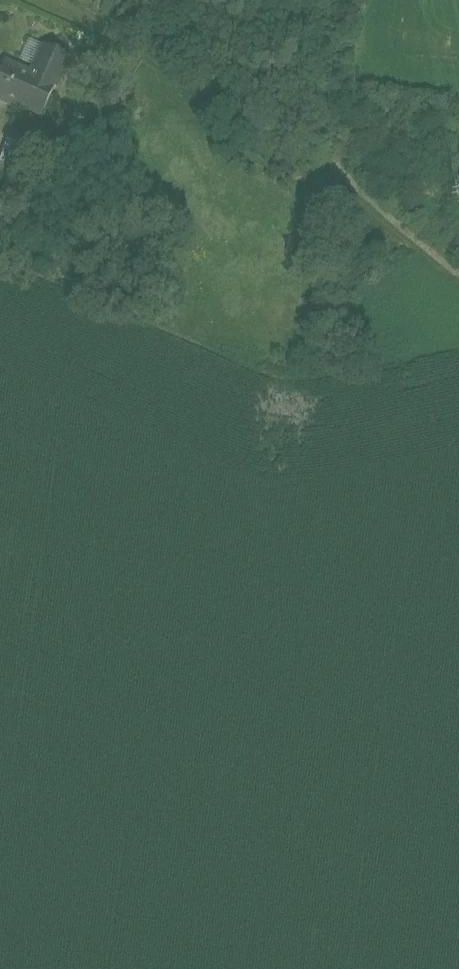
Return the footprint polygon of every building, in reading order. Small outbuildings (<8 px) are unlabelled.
[(67,54),(26,39),(13,73),(0,68),(0,103),(42,119),(67,54)]
